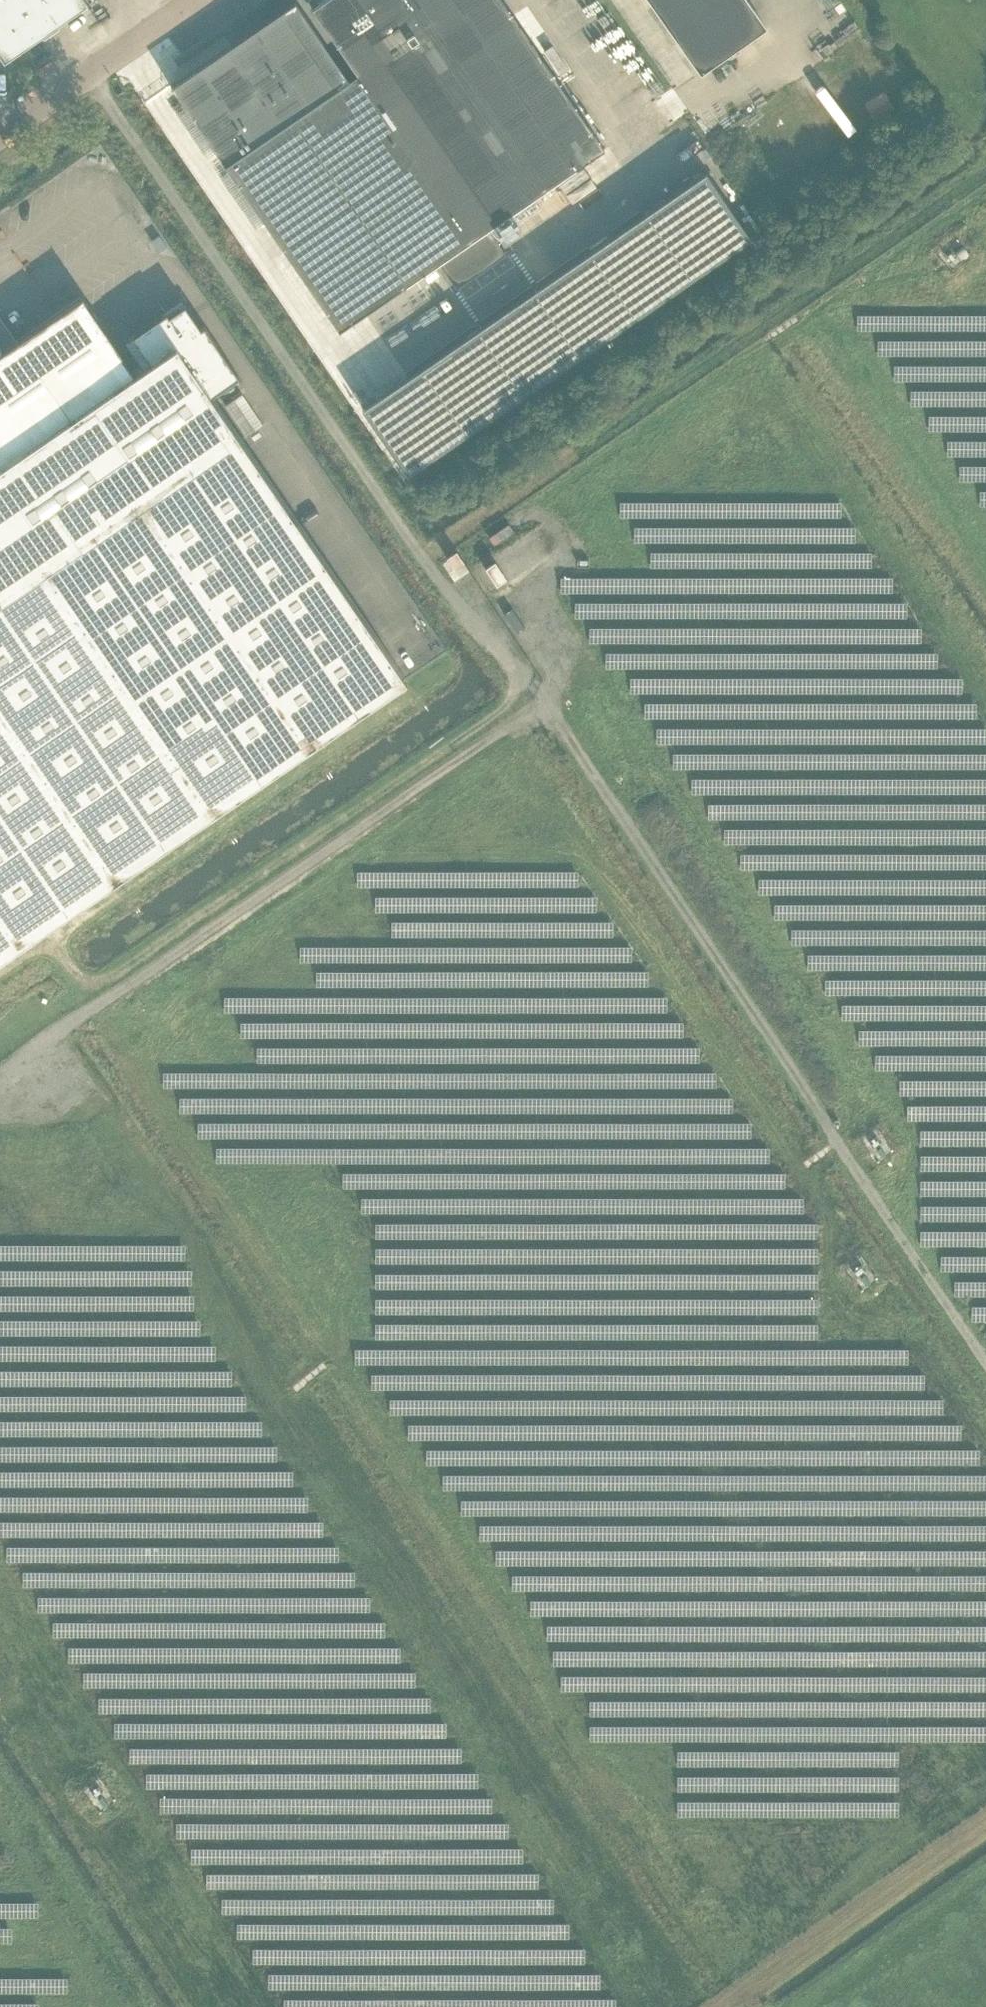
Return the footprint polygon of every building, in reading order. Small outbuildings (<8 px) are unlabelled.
[(8,56),(87,0),(0,0),(0,45),(8,56)] [(314,4),(358,69),(227,159),(340,324),(439,257),(456,281),(506,247),(489,222),(603,144),(505,0),(320,0),(314,4)] [(747,0),(649,0),(699,72),(765,26),(747,0)] [(705,170),(362,407),(407,473),(750,237),(705,170)] [(159,234),(151,239),(159,251),(167,246),(159,234)] [(406,672),(212,388),(240,369),(205,318),(202,320),(186,297),(170,308),(168,305),(134,329),(152,355),(139,364),(87,288),(0,348),(0,950),(406,672)]
